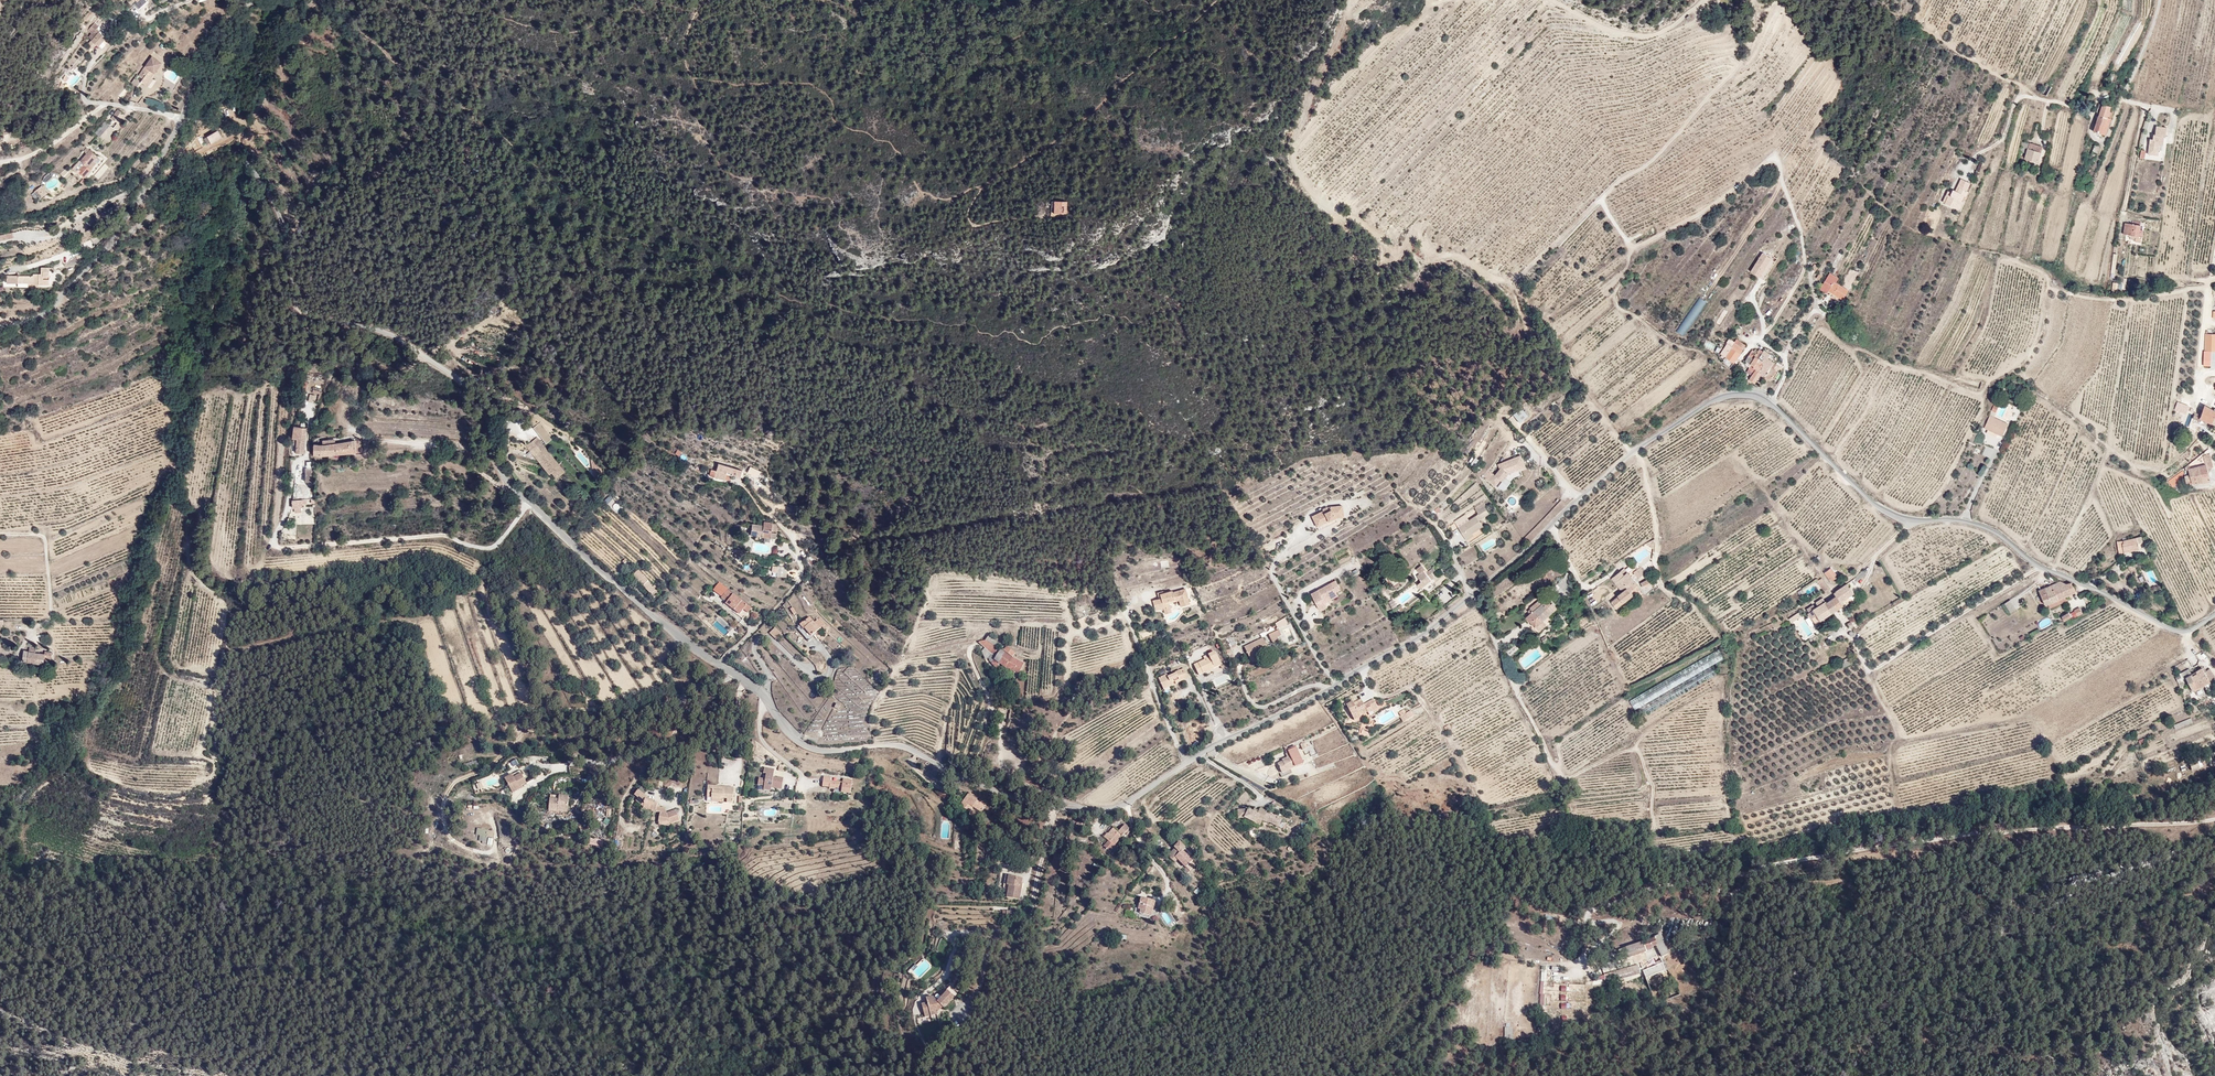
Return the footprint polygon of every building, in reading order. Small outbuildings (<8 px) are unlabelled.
[(103,40),(83,24),(74,37),(95,52),(103,40)] [(162,65),(147,57),(123,83),(145,90),(162,65)] [(153,107),(156,101),(148,98),(146,103),(153,107)] [(2098,127),(2106,128),(2108,121),(2109,116),(2113,117),(2114,112),(2116,104),(2112,103),(2108,102),(2105,101),(2104,103),(2101,102),(2100,106),(2103,107),(2102,109),(2100,119),(2098,127)] [(116,121),(120,111),(115,110),(111,120),(116,121)] [(100,137),(110,125),(104,121),(94,132),(100,137)] [(2172,124),(2161,122),(2158,141),(2160,142),(2161,140),(2168,141),(2169,133),(2171,133),(2172,124)] [(220,138),(213,131),(199,140),(196,150),(220,138)] [(2042,158),(2045,141),(2031,138),(2029,145),(2028,155),(2042,158)] [(2104,144),(2097,142),(2092,155),(2098,159),(2104,144)] [(85,179),(100,158),(83,148),(80,161),(78,173),(85,179)] [(2051,165),(2050,172),(2058,174),(2058,167),(2051,165)] [(1965,196),(1967,198),(1970,192),(1972,192),(1978,180),(1967,175),(1962,185),(1960,189),(1956,187),(1954,186),(1952,191),(1954,192),(1950,199),(1961,203),(1965,196)] [(43,186),(31,193),(35,201),(47,194),(43,186)] [(1067,203),(1051,202),(1051,215),(1066,215),(1067,203)] [(2134,231),(2140,232),(2142,221),(2138,220),(2137,225),(2130,224),(2129,230),(2134,231)] [(2140,232),(2139,235),(2146,236),(2148,228),(2146,227),(2143,232),(2140,232)] [(1776,251),(1767,245),(1755,264),(1764,269),(1768,272),(1780,253),(1776,251)] [(1862,265),(1856,261),(1846,278),(1853,282),(1862,265)] [(1853,282),(1846,278),(1841,274),(1844,270),(1834,265),(1827,278),(1834,281),(1833,284),(1841,288),(1847,291),(1849,292),(1854,283),(1853,282)] [(56,266),(7,276),(7,286),(56,285),(56,266)] [(2111,291),(2120,292),(2121,283),(2112,282),(2111,291)] [(1844,297),(1847,291),(1841,288),(1838,293),(1844,297)] [(1399,296),(1392,290),(1385,298),(1392,305),(1399,296)] [(1676,331),(1683,335),(1706,303),(1699,298),(1676,331)] [(1491,326),(1493,314),(1487,314),(1485,325),(1491,326)] [(2204,332),(2204,350),(2214,350),(2214,332),(2204,332)] [(1734,363),(1746,346),(1736,339),(1734,342),(1729,339),(1726,343),(1727,343),(1720,354),(1734,363)] [(1760,350),(1758,351),(1755,349),(1754,352),(1752,351),(1745,361),(1751,365),(1746,372),(1752,376),(1749,379),(1755,383),(1761,374),(1770,380),(1779,367),(1767,359),(1770,355),(1764,351),(1763,352),(1760,350)] [(2204,350),(2203,364),(2211,365),(2211,367),(2214,367),(2214,350),(2204,350)] [(322,392),(313,390),(312,392),(319,394),(317,402),(319,402),(322,392)] [(316,395),(309,394),(308,402),(315,403),(316,395)] [(2189,410),(2175,402),(2174,407),(2187,415),(2189,410)] [(2214,408),(2205,405),(2200,418),(2212,422),(2214,424),(2214,407),(2214,408)] [(1513,415),(1519,423),(1528,416),(1522,408),(1513,415)] [(542,427),(546,431),(553,426),(540,409),(533,415),(542,427)] [(2009,422),(1994,416),(1990,414),(1985,426),(2003,435),(2009,422)] [(305,452),(307,427),(295,425),(293,437),(297,437),(296,452),(305,452)] [(563,459),(542,434),(540,430),(536,425),(529,431),(551,460),(555,465),(563,459)] [(549,461),(551,460),(529,431),(526,433),(549,461)] [(320,444),(312,444),(312,455),(323,456),(360,453),(359,439),(350,439),(334,440),(333,437),(320,438),(320,444)] [(710,452),(702,449),(701,453),(706,455),(705,458),(719,463),(721,456),(726,457),(728,450),(713,445),(710,452)] [(1526,458),(1521,447),(1505,453),(1506,456),(1496,468),(1493,466),(1488,471),(1496,478),(1501,472),(1503,473),(1510,464),(1526,458)] [(2207,448),(2201,449),(2203,458),(2185,463),(2186,468),(2181,469),(2182,472),(2184,476),(2186,476),(2186,478),(2207,474),(2204,462),(2210,461),(2207,448)] [(1474,467),(1478,460),(1474,458),(1469,465),(1474,467)] [(301,482),(305,482),(311,482),(311,469),(314,468),(314,462),(308,462),(308,460),(303,460),(303,469),(305,469),(305,473),(301,473),(301,482)] [(715,471),(710,470),(708,477),(729,482),(733,468),(717,464),(715,471)] [(750,466),(746,473),(757,478),(760,472),(750,466)] [(2169,480),(2182,472),(2181,469),(2181,467),(2164,473),(2169,480)] [(1480,505),(1487,501),(1490,499),(1486,493),(1476,499),(1480,505)] [(306,499),(292,500),(292,507),(295,507),(295,511),(301,511),(301,507),(302,507),(302,504),(306,504),(306,499)] [(613,499),(607,504),(609,507),(616,502),(613,499)] [(1319,511),(1325,508),(1322,501),(1316,504),(1319,511)] [(1490,506),(1487,501),(1480,505),(1483,510),(1490,506)] [(618,512),(621,508),(615,504),(612,508),(618,512)] [(1311,518),(1316,528),(1326,523),(1328,523),(1337,519),(1343,518),(1341,505),(1330,507),(1311,516),(1311,518)] [(1466,527),(1472,523),(1484,517),(1478,507),(1460,517),(1466,527)] [(771,523),(762,522),(761,526),(760,537),(765,537),(770,538),(771,532),(771,523)] [(760,537),(761,526),(751,524),(751,536),(753,536),(760,537)] [(2141,535),(2117,539),(2121,547),(2124,547),(2131,546),(2143,544),(2141,535)] [(1644,548),(1632,553),(1636,562),(1648,557),(1644,548)] [(1429,562),(1423,554),(1417,558),(1421,563),(1418,565),(1422,571),(1419,574),(1422,578),(1437,567),(1434,563),(1437,560),(1435,557),(1429,562)] [(1640,570),(1646,564),(1643,560),(1636,566),(1640,570)] [(1639,578),(1640,577),(1630,565),(1627,568),(1623,563),(1618,566),(1622,571),(1618,575),(1626,583),(1630,580),(1632,583),(1639,578)] [(1838,576),(1836,573),(1829,564),(1824,568),(1833,579),(1838,576)] [(1335,568),(1340,578),(1344,576),(1339,566),(1335,568)] [(1622,571),(1618,566),(1614,570),(1615,572),(1618,575),(1622,571)] [(786,568),(777,568),(777,576),(786,577),(786,568)] [(1328,585),(1340,578),(1335,568),(1321,575),(1323,580),(1318,583),(1324,594),(1331,590),(1329,588),(1328,585)] [(1867,573),(1864,569),(1854,576),(1856,580),(1867,573)] [(1654,577),(1651,572),(1644,577),(1647,581),(1654,577)] [(1829,585),(1821,574),(1816,578),(1823,588),(1829,585)] [(1342,581),(1340,578),(1328,585),(1329,588),(1342,581)] [(1642,582),(1639,578),(1632,583),(1636,588),(1642,582)] [(1849,583),(1855,590),(1861,585),(1855,578),(1849,583)] [(656,591),(660,586),(652,579),(648,583),(656,591)] [(1183,586),(1187,595),(1193,593),(1188,579),(1176,583),(1176,580),(1167,583),(1166,581),(1160,583),(1162,588),(1156,590),(1158,600),(1166,597),(1172,596),(1172,594),(1171,590),(1183,586)] [(1614,594),(1620,600),(1636,588),(1632,583),(1630,580),(1626,583),(1621,587),(1622,588),(1614,594)] [(2060,581),(2050,585),(2051,586),(2057,599),(2075,591),(2071,583),(2066,585),(2060,581)] [(1848,586),(1845,582),(1833,590),(1840,601),(1845,598),(1854,592),(1850,585),(1848,586)] [(662,584),(660,586),(656,591),(659,593),(665,587),(662,584)] [(1088,587),(1087,585),(1074,589),(1075,592),(1077,594),(1079,595),(1076,597),(1080,603),(1088,598),(1090,598),(1086,594),(1088,590),(1088,587)] [(1184,595),(1187,595),(1183,586),(1171,590),(1172,594),(1183,591),(1184,595)] [(2035,597),(2037,601),(2040,599),(2044,607),(2046,606),(2058,601),(2057,599),(2051,586),(2037,592),(2039,596),(2035,597)] [(727,589),(721,597),(727,602),(726,604),(738,614),(746,604),(727,589)] [(1828,609),(1840,601),(1833,590),(1821,598),(1828,609)] [(1542,591),(1534,597),(1535,601),(1530,605),(1536,617),(1545,611),(1558,601),(1554,595),(1552,596),(1549,592),(1546,595),(1542,591)] [(1847,600),(1855,594),(1854,592),(1845,598),(1847,600)] [(1811,621),(1828,609),(1821,598),(1819,595),(1812,599),(1814,603),(1811,605),(1805,609),(1804,610),(1811,621)] [(2011,607),(2005,597),(2000,601),(2006,611),(2011,607)] [(1393,610),(1397,607),(1392,599),(1388,601),(1393,610)] [(1536,617),(1530,605),(1528,606),(1535,618),(1536,617)] [(1278,617),(1279,619),(1283,617),(1279,608),(1277,609),(1278,612),(1271,615),(1272,619),(1278,617)] [(2082,614),(2079,608),(2074,610),(2075,612),(2071,613),(2074,619),(2082,614)] [(1536,617),(1535,618),(1539,622),(1547,615),(1545,611),(1536,617)] [(1587,615),(1583,611),(1572,619),(1575,624),(1587,615)] [(1800,640),(1811,637),(1803,613),(1792,616),(1800,640)] [(2062,617),(2064,622),(2071,618),(2068,614),(2062,617)] [(978,618),(976,621),(989,631),(994,624),(983,616),(979,618),(978,618)] [(802,620),(795,627),(808,641),(812,637),(810,634),(822,624),(817,618),(813,621),(808,617),(802,621),(802,620)] [(1014,628),(1016,623),(1011,618),(1007,622),(1014,628)] [(1256,635),(1268,630),(1263,618),(1246,626),(1251,638),(1256,635)] [(1286,619),(1275,622),(1277,630),(1288,627),(1286,619)] [(1013,630),(1004,624),(1001,627),(999,625),(987,641),(991,644),(994,641),(1003,648),(1013,630)] [(1551,633),(1547,627),(1542,630),(1546,636),(1551,633)] [(774,628),(769,633),(777,639),(781,634),(774,628)] [(1017,633),(1013,630),(1003,648),(1011,654),(1014,652),(1018,656),(1026,643),(1015,637),(1017,633)] [(1269,634),(1268,630),(1256,635),(1258,639),(1269,634)] [(1272,644),(1281,640),(1277,632),(1268,636),(1272,644)] [(1264,639),(1244,645),(1249,663),(1269,657),(1264,639)] [(34,648),(28,647),(27,651),(22,650),(20,660),(41,664),(41,662),(42,658),(49,660),(50,653),(42,651),(42,654),(33,652),(34,648)] [(1216,664),(1224,660),(1220,650),(1213,653),(1214,657),(1199,663),(1204,674),(1218,667),(1216,664)] [(1844,668),(1851,664),(1848,658),(1841,661),(1844,668)] [(2192,673),(2199,685),(2211,678),(2206,667),(2202,669),(2199,665),(2191,670),(2192,673)] [(2180,667),(2175,670),(2178,676),(2182,674),(2184,673),(2180,667)] [(1181,684),(1185,682),(1184,680),(1189,678),(1190,680),(1193,678),(1189,669),(1180,673),(1180,674),(1173,678),(1171,675),(1164,679),(1167,687),(1173,685),(1175,687),(1178,686),(1176,682),(1179,681),(1181,684)] [(2188,690),(2199,685),(2192,673),(2187,674),(2186,672),(2184,673),(2182,674),(2188,690)] [(1357,715),(1363,712),(1361,708),(1368,705),(1371,708),(1381,703),(1376,694),(1367,699),(1365,696),(1356,700),(1354,697),(1346,701),(1347,705),(1350,703),(1357,715)] [(1411,711),(1406,713),(1404,709),(1398,713),(1403,723),(1414,717),(1411,711)] [(2191,718),(2174,725),(2176,730),(2193,723),(2191,718)] [(509,742),(502,745),(494,748),(499,760),(507,757),(506,754),(513,751),(509,742)] [(1306,760),(1299,745),(1288,751),(1287,752),(1287,756),(1285,758),(1286,760),(1280,763),(1286,775),(1296,771),(1294,767),(1306,760)] [(760,765),(756,764),(753,764),(752,771),(758,772),(758,775),(766,777),(767,774),(776,775),(778,763),(772,762),(772,763),(767,762),(769,753),(759,752),(758,757),(761,757),(760,765)] [(837,782),(841,783),(841,766),(840,765),(839,769),(833,768),(832,771),(826,769),(826,766),(827,763),(820,762),(818,773),(825,775),(825,777),(831,778),(831,776),(838,778),(837,782)] [(702,777),(713,779),(713,776),(720,778),(720,783),(726,783),(727,769),(713,766),(713,765),(700,763),(698,773),(703,774),(702,777)] [(544,778),(554,780),(556,769),(537,765),(534,781),(543,783),(544,778)] [(841,766),(841,783),(846,784),(850,768),(841,766)] [(512,793),(527,785),(520,771),(505,779),(512,793)] [(955,795),(959,796),(966,781),(961,779),(955,795)] [(645,811),(660,814),(658,825),(664,827),(671,824),(672,825),(680,822),(677,811),(675,811),(667,813),(665,808),(655,806),(654,801),(648,800),(641,780),(637,801),(638,804),(643,805),(645,811)] [(966,781),(959,796),(966,800),(969,794),(977,797),(980,790),(970,785),(971,783),(966,781)] [(1247,785),(1242,781),(1233,790),(1238,795),(1247,785)] [(708,787),(707,803),(734,804),(734,788),(708,787)] [(471,796),(460,793),(459,800),(462,801),(461,805),(463,806),(463,808),(468,809),(471,796)] [(567,811),(569,794),(558,793),(558,794),(550,793),(549,809),(567,811)] [(1246,799),(1235,799),(1235,807),(1241,807),(1256,815),(1259,811),(1263,804),(1264,802),(1257,798),(1255,801),(1254,804),(1250,801),(1246,799)] [(1265,813),(1268,807),(1263,804),(1259,811),(1264,814),(1265,813)] [(1274,818),(1278,811),(1269,806),(1268,807),(1265,813),(1274,818)] [(1130,818),(1125,813),(1119,819),(1114,813),(1107,819),(1106,817),(1102,821),(1106,825),(1102,829),(1110,837),(1114,833),(1112,831),(1124,820),(1126,822),(1130,818)] [(1181,819),(1177,823),(1184,831),(1188,827),(1181,819)] [(486,842),(488,836),(492,837),(493,830),(477,827),(476,834),(479,835),(478,841),(486,842)] [(1183,840),(1185,837),(1181,832),(1175,837),(1176,838),(1168,846),(1173,850),(1183,840)] [(1192,843),(1185,837),(1183,840),(1189,846),(1192,843)] [(1183,840),(1173,850),(1176,853),(1179,850),(1191,861),(1194,858),(1189,854),(1192,851),(1193,850),(1189,846),(1183,840)] [(1021,867),(1007,864),(1004,874),(1007,875),(1004,885),(1016,889),(1021,867)] [(1142,894),(1146,896),(1148,890),(1136,886),(1133,896),(1136,897),(1135,902),(1146,906),(1147,900),(1141,898),(1142,894)] [(1009,904),(1016,904),(1016,900),(993,899),(992,904),(997,904),(997,907),(1004,908),(1005,904),(1009,904)] [(1648,934),(1669,941),(1668,935),(1670,934),(1668,929),(1660,930),(1660,932),(1648,934)] [(1661,947),(1669,943),(1669,941),(1648,934),(1631,938),(1631,941),(1627,942),(1627,949),(1660,943),(1661,947)] [(1670,949),(1669,943),(1661,947),(1662,951),(1670,949)] [(923,957),(909,970),(917,979),(931,965),(923,957)] [(1642,969),(1644,969),(1663,966),(1662,957),(1641,961),(1642,969)] [(1620,983),(1640,977),(1637,963),(1617,969),(1614,961),(1601,964),(1603,973),(1604,973),(1606,980),(1618,977),(1620,983)] [(939,972),(941,973),(943,966),(949,967),(949,964),(942,962),(939,972)] [(930,988),(925,992),(928,995),(933,1002),(935,1001),(944,994),(941,989),(946,984),(946,982),(949,983),(954,966),(949,964),(949,967),(943,966),(941,973),(939,980),(932,979),(930,980),(928,983),(928,985),(930,988)]
